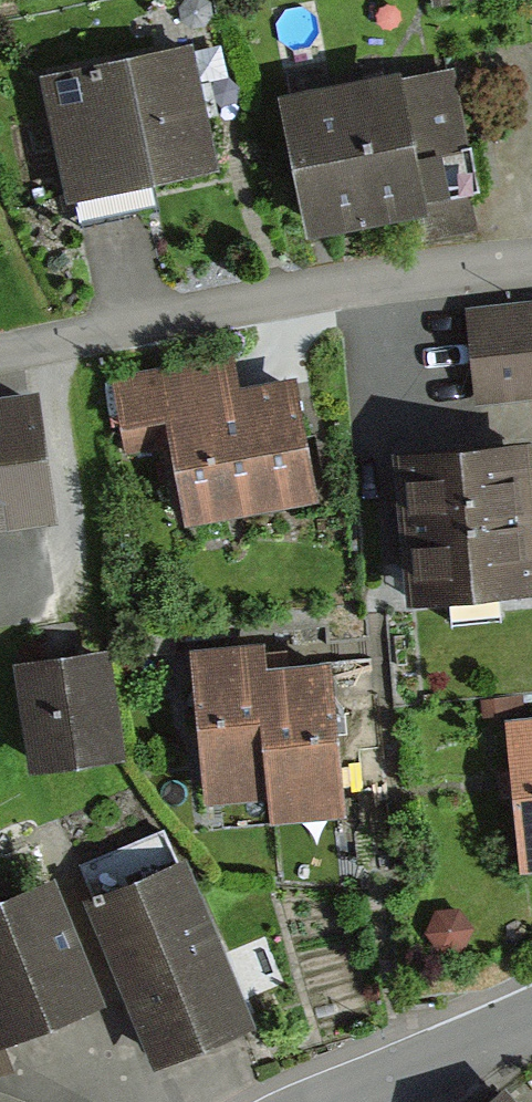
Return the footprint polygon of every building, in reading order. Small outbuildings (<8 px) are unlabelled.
[(192,33),(40,65),(65,188),(218,157),(206,97),(192,33)] [(397,61),(278,82),(303,222),(417,202),(424,241),(479,231),(472,191),(483,189),(473,136),(463,138),(450,64),(399,73),(397,61)] [(531,393),(531,295),(472,298),(478,396),(531,393)] [(186,515),(319,489),(295,365),(241,375),(236,347),(111,371),(127,454),(174,446),(186,515)] [(37,380),(0,386),(0,518),(59,508),(37,380)] [(531,432),(400,442),(406,517),(412,587),(531,577),(531,443),(531,432)] [(194,641),(208,790),(267,785),(260,707),(272,706),(268,660),(265,634),(194,641)] [(29,759),(126,745),(111,641),(14,655),(29,759)] [(267,785),(268,805),(343,799),(331,655),(268,660),(272,706),(260,707),(267,785)] [(508,715),(515,783),(522,860),(531,859),(531,712),(508,715)] [(184,850),(84,896),(127,992),(154,1052),(250,1010),(184,850)] [(2,1035),(106,990),(52,865),(0,888),(0,1029),(2,1035)] [(12,1059),(2,1035),(0,1029),(0,1064),(12,1059)] [(501,1069),(465,1101),(531,1101),(501,1069)]
